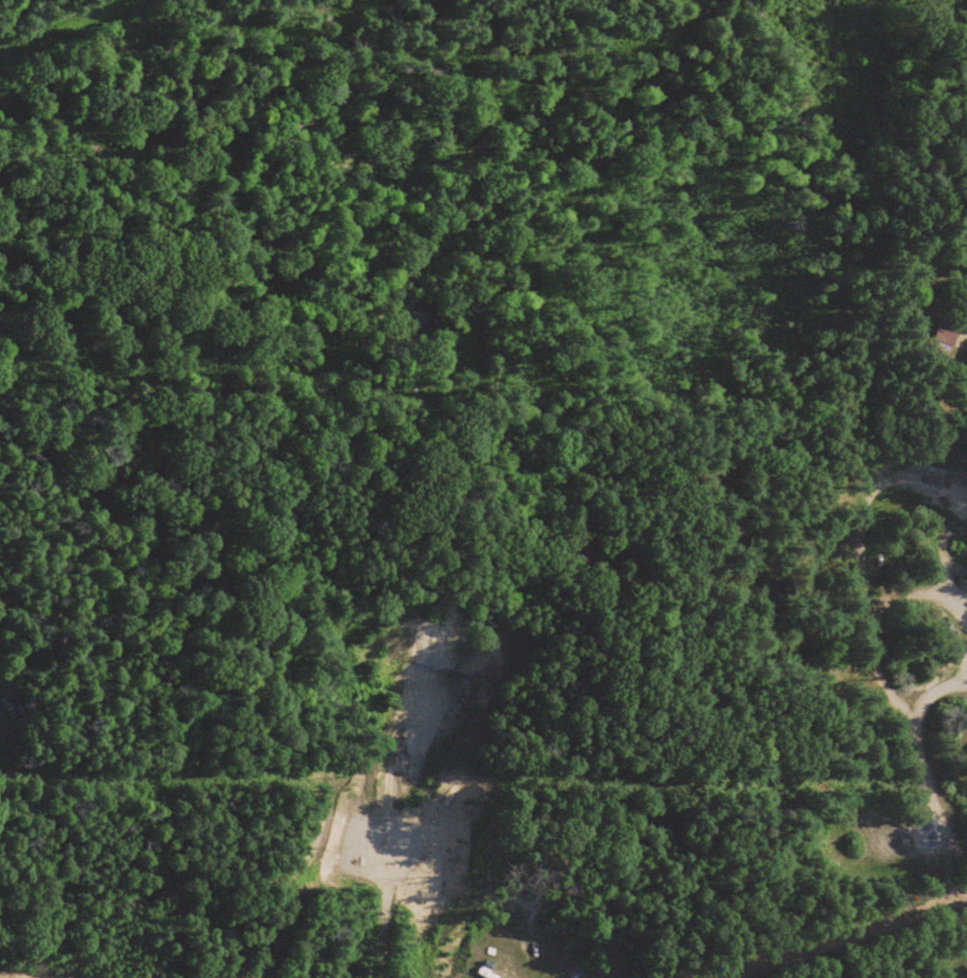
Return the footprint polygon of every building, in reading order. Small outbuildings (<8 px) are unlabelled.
[(961,321),(942,316),(933,346),(953,352),(961,321)]
